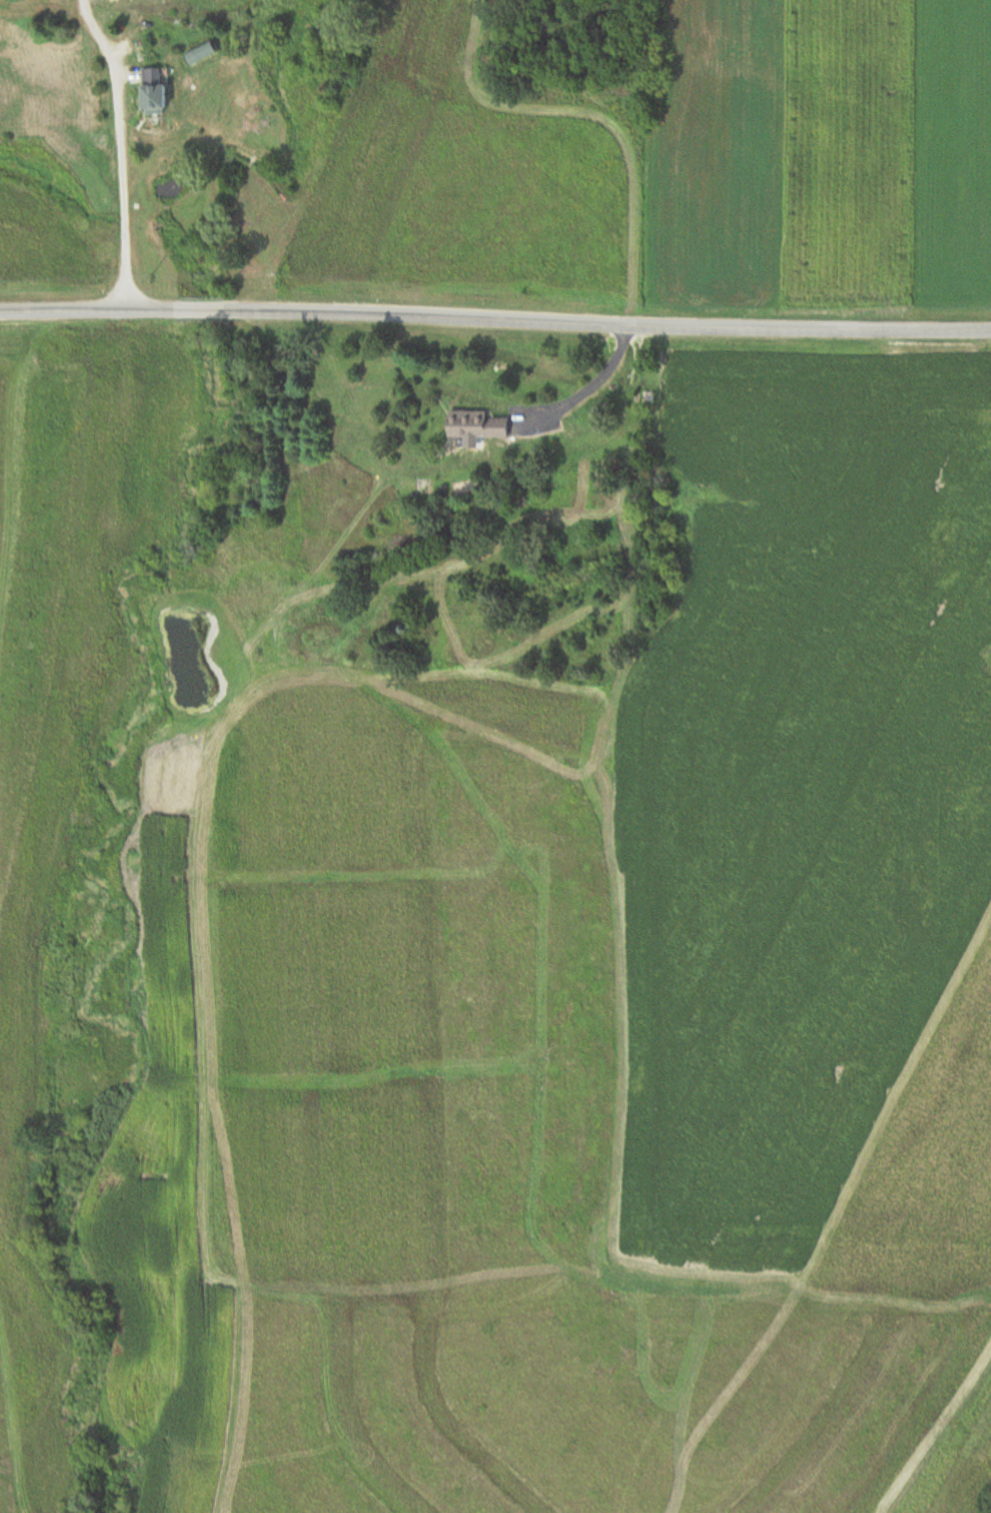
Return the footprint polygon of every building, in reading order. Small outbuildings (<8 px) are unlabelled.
[(166,68),(143,68),(143,112),(166,112),(166,68)] [(488,411),(451,412),(451,438),(509,437),(508,417),(488,418),(488,411)]
